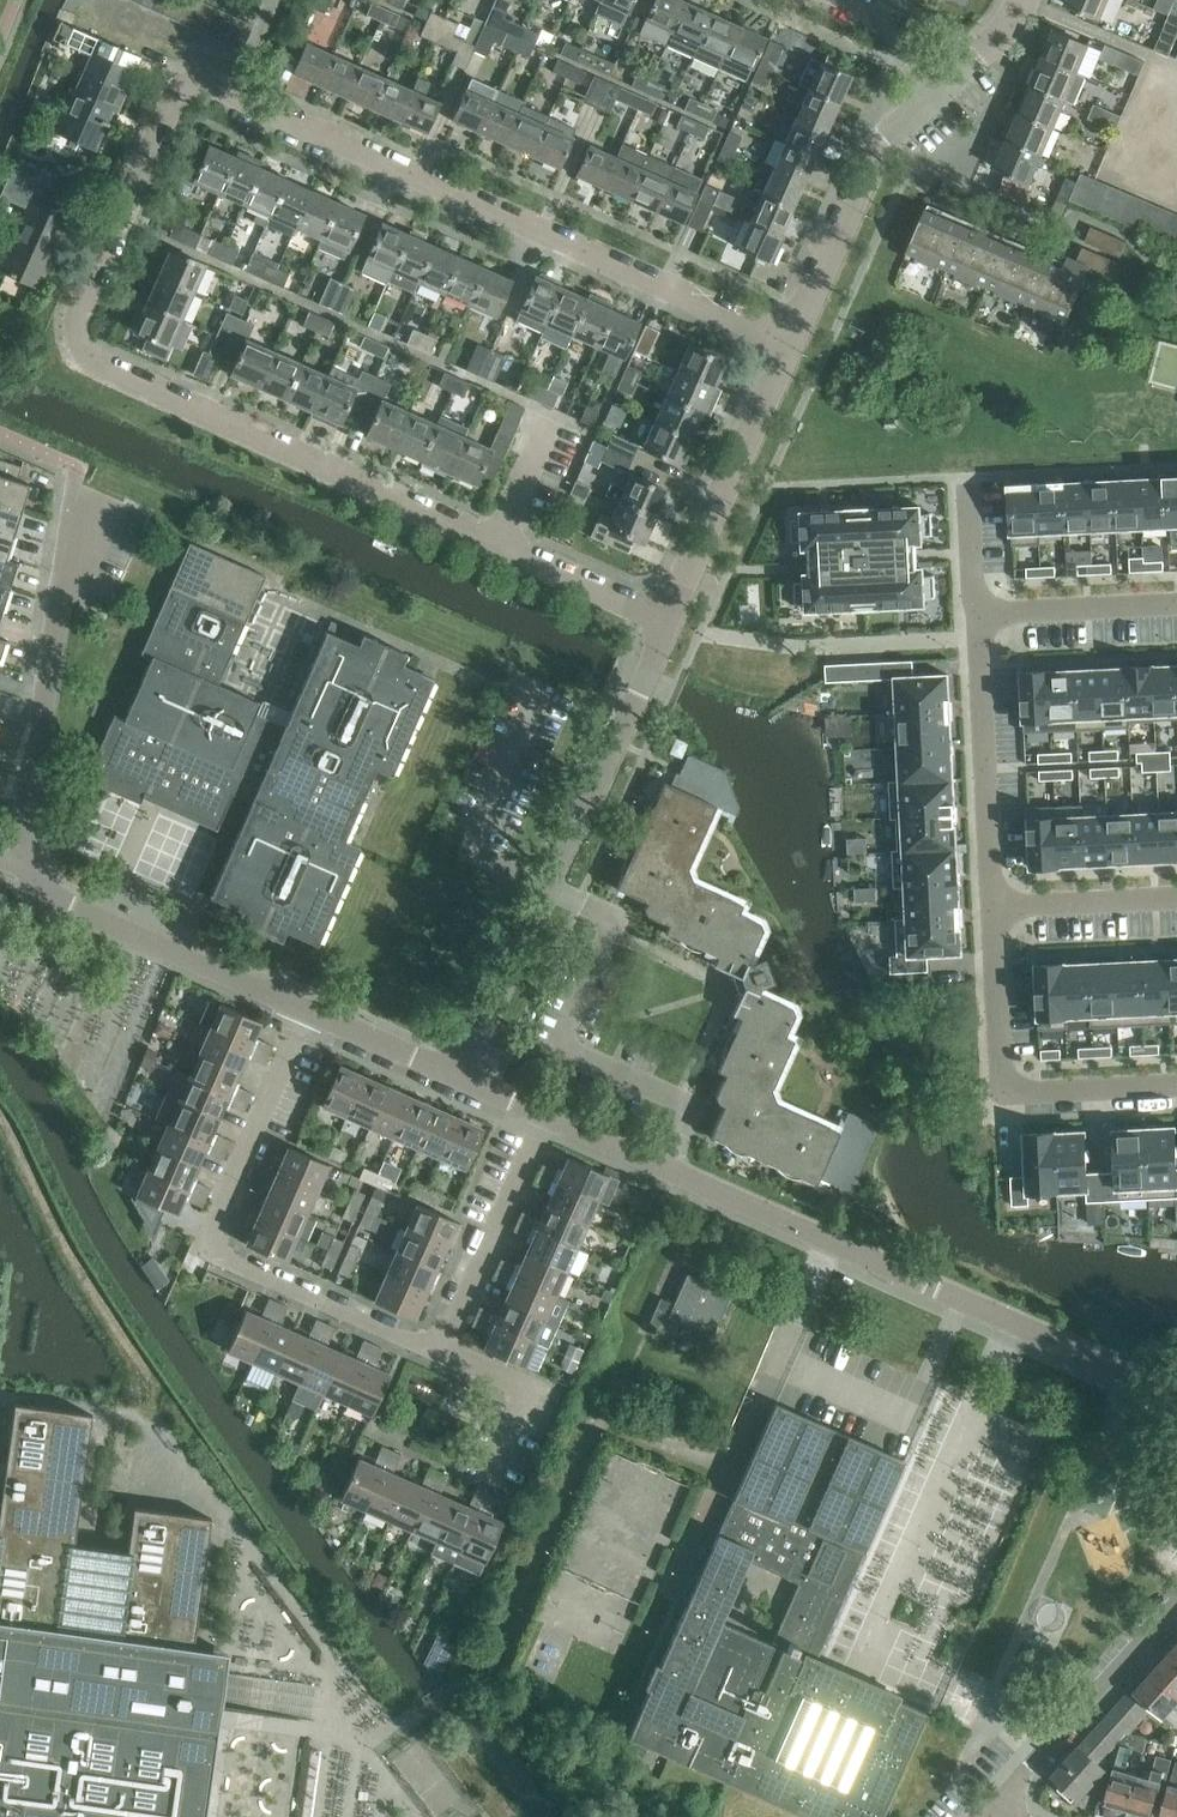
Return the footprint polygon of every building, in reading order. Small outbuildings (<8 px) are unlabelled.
[(151,9),(155,0),(141,0),(139,4),(151,9)] [(162,14),(169,0),(155,0),(151,9),(162,14)] [(173,20),(182,0),(169,0),(162,14),(173,20)] [(185,25),(196,0),(182,0),(173,20),(185,25)] [(196,30),(207,5),(196,0),(185,25),(196,30)] [(325,14),(331,0),(315,0),(311,8),(325,14)] [(414,14),(417,7),(405,1),(406,0),(389,0),(388,2),(414,14)] [(486,21),(485,22),(484,24),(520,40),(525,28),(503,18),(510,3),(503,0),(497,0),(487,22),(486,21)] [(600,0),(594,13),(622,25),(627,13),(633,0),(600,0)] [(672,32),(685,2),(681,0),(654,0),(639,33),(666,45),(672,32)] [(1066,4),(1100,19),(1108,1),(1121,7),(1124,0),(1067,0),(1066,4)] [(366,13),(381,19),(385,9),(371,2),(366,13)] [(672,32),(698,44),(711,13),(711,14),(685,2),(672,32)] [(427,20),(426,23),(439,29),(444,19),(417,7),(414,14),(427,20)] [(385,9),(381,19),(395,25),(400,15),(385,9)] [(1171,11),(1155,50),(1169,56),(1176,36),(1176,13),(1171,11)] [(692,57),(718,69),(738,26),(712,14),(711,13),(698,44),(692,57)] [(218,40),(230,45),(241,20),(230,15),(218,40)] [(485,22),(474,17),(463,40),(475,45),(484,24),(485,22)] [(381,19),(376,29),(381,31),(386,22),(381,19)] [(444,19),(439,29),(453,35),(454,33),(458,25),(457,25),(444,19)] [(241,20),(230,45),(242,51),(243,49),(242,49),(253,25),(241,20)] [(60,21),(53,36),(60,39),(59,39),(59,40),(59,41),(59,42),(59,43),(60,43),(60,44),(60,45),(61,45),(62,46),(63,46),(63,47),(64,47),(65,47),(66,47),(67,47),(68,47),(69,47),(69,46),(70,46),(71,45),(71,44),(72,44),(93,53),(76,91),(71,89),(53,130),(95,148),(112,109),(116,111),(135,70),(129,68),(134,56),(134,55),(60,21)] [(421,33),(434,39),(439,29),(426,23),(421,33)] [(484,24),(475,45),(473,49),(486,55),(493,40),(515,50),(520,40),(484,24)] [(738,26),(718,69),(745,81),(765,37),(764,37),(738,26)] [(538,34),(525,28),(520,40),(533,46),(538,34)] [(439,29),(434,39),(457,50),(451,64),(464,69),(473,49),(475,45),(463,40),(453,35),(439,29)] [(1054,30),(1042,58),(1078,72),(1089,45),(1054,30)] [(533,46),(520,40),(515,50),(528,56),(533,46)] [(770,40),(758,68),(771,74),(783,46),(770,40)] [(560,52),(573,59),(579,48),(565,41),(560,52)] [(319,85),(319,86),(333,55),(307,43),(306,43),(292,74),(293,74),(294,74),(319,85)] [(1100,59),(1115,65),(1120,51),(1106,45),(1100,59)] [(579,48),(573,59),(587,65),(592,54),(579,48)] [(1120,51),(1115,65),(1139,76),(1145,61),(1120,51)] [(320,85),(346,97),(359,67),(333,55),(319,86),(320,86),(320,85)] [(1042,58),(1031,85),(1066,100),(1078,72),(1042,58)] [(553,71),(566,77),(572,65),(559,59),(553,71)] [(820,63),(808,90),(839,104),(851,77),(820,63)] [(572,65),(566,77),(580,84),(585,71),(572,65)] [(371,109),(372,109),(386,79),(359,67),(346,97),(372,108),(371,109)] [(771,74),(758,68),(752,81),(765,86),(771,74)] [(631,83),(645,90),(649,80),(636,73),(631,83)] [(582,102),(595,108),(607,81),(594,75),(582,102)] [(412,90),(399,121),(424,132),(425,133),(439,102),(438,101),(438,102),(424,96),(430,83),(417,77),(411,90),(412,90)] [(479,132),(492,102),(498,90),(471,78),(466,90),(465,89),(452,120),(452,121),(453,120),(479,132)] [(373,109),(399,121),(412,90),(411,90),(386,79),(372,109),(373,109)] [(649,80),(645,90),(659,96),(663,86),(649,80)] [(615,98),(638,108),(643,96),(607,81),(595,108),(609,113),(615,98)] [(1031,85),(1019,113),(1054,127),(1066,100),(1031,85)] [(808,90),(796,116),(827,130),(839,104),(808,90)] [(740,107),(752,113),(758,99),(746,93),(740,107)] [(643,96),(638,108),(652,114),(657,102),(643,96)] [(689,98),(684,110),(697,116),(703,103),(689,98)] [(504,144),(505,144),(518,114),(492,102),(479,132),(504,143),(504,144)] [(703,103),(697,116),(711,122),(716,112),(717,109),(703,103)] [(1088,118),(1102,124),(1108,110),(1094,104),(1088,118)] [(505,144),(531,155),(548,117),(522,105),(518,114),(505,144)] [(1108,110),(1102,124),(1116,130),(1122,116),(1108,110)] [(716,112),(711,122),(712,122),(724,128),(729,118),(716,112)] [(1019,113),(1007,140),(1043,155),(1054,127),(1019,113)] [(682,115),(677,127),(691,132),(693,127),(696,121),(682,115)] [(796,116),(785,143),(815,156),(820,158),(827,142),(823,140),(827,130),(796,116)] [(548,117),(531,155),(557,167),(557,168),(558,168),(575,129),(548,117)] [(691,132),(690,133),(704,139),(709,127),(696,121),(693,127),(691,132)] [(729,132),(722,146),(735,152),(741,137),(729,132)] [(1043,155),(1007,140),(996,168),(1008,173),(1002,186),(1024,195),(1029,182),(1031,183),(1043,155)] [(628,199),(629,200),(649,155),(622,143),(616,157),(602,187),(628,199)] [(785,143),(773,169),(803,183),(815,156),(785,143)] [(576,176),(602,187),(616,157),(590,145),(589,145),(575,176),(576,176)] [(194,182),(219,193),(235,157),(209,146),(205,155),(193,150),(178,184),(191,190),(194,182)] [(735,152),(722,146),(717,159),(729,165),(735,152)] [(629,199),(655,211),(675,166),(649,155),(629,200),(629,199)] [(219,193),(244,204),(260,169),(235,157),(219,193)] [(675,166),(655,211),(681,223),(682,223),(702,179),(675,166)] [(57,244),(70,216),(52,208),(60,190),(12,168),(0,195),(0,197),(28,209),(1,269),(38,286),(57,244)] [(265,227),(267,224),(266,224),(286,180),(260,169),(244,204),(258,211),(253,221),(265,227)] [(773,169),(761,195),(792,209),(803,183),(773,169)] [(1081,173),(1076,186),(1089,192),(1094,179),(1081,173)] [(1083,205),(1096,211),(1107,184),(1094,179),(1089,192),(1083,205)] [(292,236),(296,227),(312,191),(286,180),(266,224),(267,224),(292,236)] [(1096,211),(1109,216),(1120,190),(1107,184),(1096,211)] [(705,185),(699,199),(712,204),(718,191),(705,185)] [(1070,200),(1083,205),(1089,192),(1076,186),(1070,200)] [(717,201),(734,208),(740,195),(723,188),(717,201)] [(1109,216),(1122,222),(1133,195),(1120,190),(1109,216)] [(296,227),(321,239),(337,203),(312,191),(296,227)] [(761,195),(749,221),(780,235),(792,209),(761,195)] [(1122,222),(1135,227),(1146,201),(1133,195),(1122,222)] [(712,204),(699,199),(687,225),(688,226),(687,227),(699,232),(699,231),(701,231),(712,204)] [(1056,200),(1050,214),(1061,219),(1067,205),(1056,200)] [(1135,227),(1148,233),(1159,206),(1146,201),(1135,227)] [(337,203),(321,239),(318,247),(343,259),(363,214),(337,203)] [(1148,233),(1161,238),(1172,212),(1159,206),(1148,233)] [(1064,269),(926,210),(906,255),(907,256),(909,251),(917,255),(916,258),(939,267),(940,265),(948,268),(946,272),(947,273),(949,268),(957,272),(956,275),(978,284),(979,282),(988,285),(986,289),(987,289),(989,285),(997,289),(995,292),(1018,301),(1019,298),(1027,302),(1025,306),(1026,306),(1028,302),(1036,306),(1035,308),(1058,318),(1059,315),(1067,319),(1065,323),(1066,323),(1090,268),(1112,277),(1118,262),(1083,247),(1077,261),(1068,257),(1067,258),(1069,259),(1064,269)] [(1173,244),(1176,235),(1176,214),(1172,212),(1161,238),(1173,244)] [(780,235),(749,221),(738,248),(768,261),(772,263),(780,246),(776,244),(780,235)] [(169,237),(195,248),(201,235),(175,223),(169,237)] [(386,283),(392,270),(408,234),(382,223),(360,272),(386,283)] [(1085,242),(1120,257),(1127,242),(1091,227),(1085,242)] [(417,282),(418,282),(433,246),(423,241),(425,237),(411,230),(409,235),(408,234),(392,270),(405,276),(400,287),(412,292),(417,282)] [(208,254),(221,260),(227,246),(215,240),(208,254)] [(227,246),(221,260),(232,265),(238,251),(227,246)] [(418,282),(443,293),(459,257),(433,246),(418,282)] [(170,249),(158,276),(193,292),(205,265),(170,249)] [(443,293),(469,304),(485,269),(459,257),(443,293)] [(259,277),(271,282),(277,268),(266,263),(259,277)] [(277,268),(271,282),(283,288),(289,274),(277,268)] [(485,269),(469,304),(495,316),(511,280),(485,269)] [(542,332),(545,324),(545,323),(561,288),(551,283),(551,277),(541,272),(536,276),(535,276),(516,320),(542,332)] [(158,276),(146,304),(181,320),(193,292),(158,276)] [(318,304),(332,310),(344,284),(330,278),(318,304)] [(344,284),(332,310),(345,316),(357,290),(344,284)] [(545,323),(545,324),(571,335),(587,299),(561,288),(545,323)] [(228,308),(242,314),(248,301),(234,295),(228,308)] [(587,299),(571,335),(596,346),(612,310),(603,306),(604,300),(592,295),(588,299),(587,299)] [(181,320),(146,304),(133,331),(147,337),(141,350),(165,361),(171,347),(169,346),(181,320)] [(612,310),(596,346),(609,352),(601,370),(614,376),(638,322),(612,310)] [(303,325),(316,331),(322,317),(309,311),(303,325)] [(367,326),(379,331),(386,317),(374,312),(367,326)] [(240,322),(225,315),(222,323),(237,330),(240,322)] [(322,317),(316,331),(328,337),(334,323),(322,317)] [(251,327),(240,322),(237,330),(224,359),(235,364),(245,342),(251,327)] [(222,323),(209,352),(224,359),(237,330),(222,323)] [(633,351),(647,357),(659,331),(645,325),(633,351)] [(406,343),(419,349),(425,335),(413,329),(406,343)] [(425,335),(419,349),(430,354),(436,340),(425,335)] [(273,355),(245,342),(235,364),(230,375),(258,387),(273,355)] [(466,370),(480,376),(491,350),(477,344),(466,370)] [(689,345),(677,371),(713,387),(725,361),(689,345)] [(491,350),(480,376),(493,382),(504,356),(491,350)] [(258,387),(285,399),(300,367),(273,355),(258,387)] [(627,365),(622,377),(636,383),(641,371),(627,365)] [(285,399),(312,411),(327,379),(300,367),(285,399)] [(344,412),(357,418),(374,379),(360,373),(357,380),(331,369),(327,379),(312,411),(323,416),(321,420),(335,427),(337,422),(340,423),(344,412)] [(677,371),(666,396),(702,412),(713,387),(677,371)] [(438,386),(451,392),(457,378),(444,372),(438,386)] [(508,379),(504,387),(515,391),(519,381),(512,377),(508,379)] [(636,383),(622,377),(617,388),(631,394),(636,383)] [(457,378),(451,392),(463,397),(470,383),(457,378)] [(366,435),(394,448),(409,415),(381,403),(388,385),(374,379),(357,418),(371,424),(366,435)] [(529,398),(541,403),(547,389),(535,384),(529,398)] [(547,389),(541,403),(552,408),(558,394),(547,389)] [(702,412),(666,396),(654,422),(690,438),(702,412)] [(507,400),(499,418),(502,420),(517,426),(525,408),(507,400)] [(589,402),(587,407),(597,411),(601,402),(596,400),(589,402)] [(580,421),(592,426),(598,412),(586,407),(580,421)] [(394,448),(421,460),(436,427),(409,415),(394,448)] [(437,467),(448,472),(463,439),(468,428),(441,416),(436,427),(433,433),(421,460),(423,461),(421,465),(435,471),(437,467)] [(463,439),(448,472),(475,484),(480,474),(493,479),(517,426),(502,420),(488,451),(463,439)] [(690,438),(654,422),(643,448),(679,464),(684,452),(688,454),(695,440),(690,438)] [(613,434),(607,447),(632,459),(639,446),(613,434)] [(632,459),(607,447),(593,441),(587,455),(584,461),(598,467),(600,461),(626,473),(632,459)] [(22,510),(30,485),(17,480),(21,466),(0,460),(0,503),(22,510)] [(605,495),(619,501),(655,517),(667,490),(631,474),(624,488),(611,482),(605,495)] [(1139,479),(1114,481),(1117,529),(1142,528),(1140,478),(1139,478),(1139,479)] [(1141,478),(1140,478),(1142,528),(1168,526),(1166,478),(1141,479),(1141,478)] [(1166,478),(1168,526),(1176,526),(1176,478),(1166,478)] [(570,493),(584,499),(589,487),(575,481),(570,493)] [(1087,482),(1062,483),(1065,531),(1091,530),(1088,481),(1087,481),(1087,482)] [(1089,481),(1088,481),(1091,530),(1117,529),(1114,481),(1089,482),(1089,481)] [(1038,483),(1037,484),(1040,544),(1041,544),(1041,533),(1065,531),(1062,483),(1038,485),(1038,483)] [(1036,485),(1009,486),(1012,546),(1040,544),(1037,484),(1036,484),(1036,485)] [(655,517),(619,501),(611,518),(600,513),(590,536),(629,553),(635,539),(643,543),(655,517)] [(15,535),(22,510),(0,503),(0,530),(15,535)] [(791,520),(792,542),(804,542),(804,549),(809,549),(810,574),(805,574),(806,581),(794,582),(795,605),(807,604),(807,611),(852,609),(880,607),(925,605),(924,598),(936,598),(935,575),(923,576),(923,568),(918,569),(917,543),(922,543),(921,536),(933,535),(932,513),(920,513),(920,507),(875,509),(847,510),(802,512),(803,519),(791,520)] [(18,563),(18,562),(7,559),(15,535),(0,530),(0,557),(18,563)] [(190,542),(170,587),(141,653),(152,658),(125,719),(114,714),(86,779),(140,803),(145,793),(219,825),(233,794),(252,802),(210,897),(241,911),(237,921),(281,941),(286,930),(317,944),(360,847),(344,840),(375,769),(391,775),(434,679),(402,665),(407,654),(363,635),(358,645),(326,631),(285,726),(255,713),(260,703),(218,684),(266,575),(190,542)] [(10,588),(18,563),(0,557),(0,585),(10,588)] [(1144,557),(1129,558),(1130,573),(1145,572),(1144,562),(1144,557)] [(1163,561),(1144,562),(1145,572),(1164,571),(1163,561)] [(1112,563),(1095,564),(1095,574),(1112,573),(1112,563)] [(1095,564),(1078,565),(1078,575),(1095,574),(1095,564)] [(1055,566),(1041,567),(1041,577),(1056,576),(1055,566)] [(1041,567),(1026,568),(1027,578),(1041,577),(1041,567)] [(3,612),(10,588),(0,585),(0,612),(3,612)] [(885,662),(874,662),(875,679),(896,678),(897,713),(950,710),(950,699),(949,699),(948,674),(914,676),(913,661),(885,662)] [(874,662),(864,663),(865,680),(875,679),(874,662)] [(855,663),(845,664),(846,681),(855,680),(855,663)] [(864,663),(855,663),(855,680),(865,680),(864,663)] [(835,664),(826,665),(827,682),(836,681),(835,664)] [(845,664),(835,664),(836,681),(846,681),(845,664)] [(1152,666),(1155,720),(1176,719),(1176,665),(1153,667),(1153,666),(1152,666)] [(1152,666),(1126,667),(1129,727),(1131,727),(1130,722),(1155,720),(1152,666)] [(1100,669),(1103,729),(1129,727),(1126,667),(1125,667),(1125,668),(1100,669)] [(1100,669),(1074,670),(1077,730),(1103,729),(1100,669)] [(1048,671),(1051,731),(1077,730),(1074,670),(1050,672),(1050,671),(1048,671)] [(1048,671),(1021,673),(1024,733),(1051,731),(1048,671)] [(950,710),(897,713),(899,748),(952,745),(950,722),(951,722),(950,710)] [(670,752),(680,757),(686,744),(676,739),(670,752)] [(900,781),(889,781),(889,783),(953,779),(952,745),(899,748),(900,781)] [(1119,749),(1104,750),(1105,760),(1119,759),(1119,749)] [(1104,750),(1090,751),(1090,761),(1105,760),(1104,750)] [(1171,751),(1156,752),(1157,761),(1171,761),(1171,751)] [(1072,752),(1055,753),(1055,763),(1072,762),(1072,752)] [(1156,752),(1137,752),(1137,763),(1142,762),(1157,761),(1156,752)] [(1055,753),(1038,753),(1038,763),(1055,763),(1055,753)] [(722,1079),(715,1096),(717,1103),(723,1106),(709,1137),(724,1143),(729,1140),(748,1148),(748,1154),(777,1167),(781,1163),(800,1172),(801,1178),(816,1185),(819,1178),(838,1187),(840,1193),(850,1197),(857,1195),(860,1187),(857,1179),(877,1135),(872,1122),(848,1112),(841,1126),(840,1126),(838,1131),(819,1123),(814,1124),(805,1143),(800,1140),(808,1122),(806,1117),(766,1099),(761,1101),(753,1119),(748,1117),(756,1099),(754,1094),(772,1088),(779,1073),(777,1068),(759,1060),(761,1055),(779,1063),(784,1061),(794,1040),(785,1036),(795,1015),(792,1008),(759,993),(762,988),(774,983),(772,977),(776,976),(772,965),(768,966),(766,960),(754,965),(748,963),(763,930),(760,923),(738,913),(742,905),(722,895),(717,897),(708,915),(703,913),(711,895),(709,890),(695,883),(677,890),(674,882),(683,879),(701,839),(699,834),(681,825),(683,820),(702,829),(707,827),(715,807),(721,810),(721,809),(736,816),(739,808),(725,771),(687,756),(679,774),(676,772),(670,785),(664,782),(657,797),(660,802),(652,821),(646,821),(633,849),(636,854),(628,873),(622,874),(616,888),(647,902),(644,908),(646,916),(663,923),(663,922),(669,925),(665,933),(680,940),(684,936),(703,945),(704,951),(717,957),(713,965),(734,975),(733,977),(738,992),(741,993),(732,1014),(741,1018),(734,1032),(738,1036),(729,1055),(724,1056),(717,1070),(725,1074),(723,1079),(722,1079)] [(1157,761),(1142,762),(1142,772),(1157,771),(1157,761)] [(1171,761),(1157,761),(1157,771),(1172,770),(1171,764),(1171,761)] [(1105,767),(1091,768),(1091,778),(1106,777),(1105,767)] [(1120,767),(1105,767),(1106,777),(1120,776),(1120,767)] [(1073,769),(1056,770),(1056,780),(1073,779),(1073,769)] [(1056,770),(1039,771),(1039,781),(1056,780),(1056,770)] [(953,779),(889,783),(891,817),(956,814),(955,803),(954,803),(953,779)] [(1081,805),(1055,806),(1058,866),(1060,866),(1084,865),(1081,805)] [(1083,805),(1081,805),(1084,865),(1110,863),(1107,815),(1083,816),(1083,805)] [(1055,806),(1028,808),(1031,868),(1058,866),(1055,806)] [(1159,813),(1161,861),(1162,861),(1176,860),(1176,812),(1159,813)] [(1159,813),(1133,814),(1136,862),(1161,861),(1159,813)] [(956,814),(891,817),(891,818),(902,818),(904,849),(893,850),(893,852),(957,848),(956,825),(956,814)] [(1133,814),(1107,815),(1110,863),(1136,862),(1133,814)] [(957,848),(893,852),(894,886),(958,883),(957,848)] [(958,883),(894,886),(895,887),(906,887),(908,918),(896,919),(896,920),(961,917),(960,906),(958,883)] [(898,955),(891,956),(892,973),(928,971),(928,955),(962,953),(961,929),(961,917),(896,920),(898,955)] [(1166,959),(1141,961),(1144,1025),(1170,1023),(1166,959)] [(1166,959),(1170,1023),(1176,1023),(1176,959),(1166,959)] [(1141,961),(1115,962),(1118,1026),(1144,1025),(1141,961)] [(1115,962),(1089,963),(1092,1027),(1118,1026),(1115,962)] [(1065,964),(1063,964),(1066,1028),(1068,1028),(1067,1017),(1090,1016),(1091,1027),(1092,1027),(1089,963),(1065,964)] [(1063,964),(1036,965),(1039,1030),(1066,1028),(1063,964)] [(199,1024),(210,1029),(249,1047),(260,1022),(210,999),(199,1024)] [(158,1023),(154,1033),(166,1038),(168,1033),(165,1026),(158,1023)] [(210,1029),(199,1053),(239,1070),(249,1047),(210,1029)] [(259,1039),(255,1049),(269,1055),(273,1046),(259,1039)] [(1159,1044),(1145,1045),(1145,1054),(1160,1054),(1159,1044)] [(1145,1045),(1130,1045),(1131,1055),(1145,1054),(1145,1045)] [(1112,1046),(1095,1047),(1096,1057),(1113,1056),(1112,1046)] [(147,1047),(143,1056),(154,1061),(158,1052),(147,1047)] [(1095,1047),(1078,1048),(1079,1058),(1096,1057),(1095,1047)] [(269,1055),(255,1049),(250,1058),(265,1064),(269,1055)] [(1061,1049),(1041,1050),(1042,1060),(1061,1059),(1061,1049)] [(199,1053),(189,1076),(189,1077),(248,1102),(252,1093),(233,1084),(239,1070),(199,1053)] [(143,1056),(140,1065),(151,1070),(154,1061),(143,1056)] [(321,1105),(346,1116),(364,1076),(339,1065),(321,1105)] [(176,1070),(165,1094),(218,1118),(224,1103),(244,1112),(248,1102),(189,1077),(189,1076),(176,1070)] [(346,1116),(370,1126),(387,1087),(364,1076),(346,1116)] [(370,1126),(394,1137),(411,1097),(387,1087),(370,1126)] [(155,1118),(168,1124),(208,1141),(218,1118),(165,1094),(155,1118)] [(394,1137),(417,1147),(435,1108),(411,1097),(394,1137)] [(417,1147),(441,1158),(458,1118),(435,1108),(417,1147)] [(458,1118),(441,1158),(466,1169),(483,1129),(458,1118)] [(168,1124),(158,1148),(197,1165),(208,1141),(168,1124)] [(1144,1128),(1148,1199),(1176,1197),(1176,1168),(1175,1126),(1144,1128)] [(1116,1171),(1102,1172),(1103,1201),(1148,1199),(1144,1128),(1114,1129),(1116,1171)] [(1085,1131),(1054,1132),(1057,1191),(1086,1190),(1087,1202),(1103,1201),(1102,1172),(1087,1172),(1085,1131)] [(1026,1176),(1011,1177),(1012,1205),(1029,1204),(1028,1193),(1057,1191),(1054,1132),(1024,1134),(1026,1176)] [(217,1134),(213,1144),(227,1150),(231,1140),(217,1134)] [(103,1136),(97,1148),(109,1154),(113,1146),(111,1139),(103,1136)] [(315,1151),(328,1157),(333,1147),(319,1141),(315,1151)] [(227,1150),(213,1144),(209,1153),(223,1159),(227,1150)] [(288,1147),(277,1172),(317,1189),(328,1164),(288,1147)] [(333,1147),(328,1157),(342,1163),(346,1153),(333,1147)] [(158,1148),(147,1171),(187,1189),(197,1165),(158,1148)] [(538,1174),(597,1200),(607,1204),(619,1179),(616,1178),(608,1175),(601,1172),(568,1157),(561,1173),(542,1164),(538,1174)] [(604,1165),(601,1172),(608,1175),(616,1178),(619,1172),(604,1165)] [(359,1178),(373,1184),(377,1174),(363,1168),(359,1178)] [(187,1189),(147,1171),(133,1203),(145,1226),(158,1220),(159,1220),(164,1209),(176,1214),(187,1189)] [(277,1172),(267,1196),(307,1213),(317,1189),(277,1172)] [(377,1174),(373,1184),(386,1190),(391,1181),(377,1174)] [(553,1192),(547,1206),(586,1223),(597,1200),(538,1174),(534,1183),(553,1192)] [(196,1181),(192,1191),(206,1197),(210,1188),(196,1181)] [(409,1192),(423,1198),(427,1189),(414,1183),(409,1192)] [(427,1189),(423,1198),(437,1204),(441,1195),(427,1189)] [(355,1190),(349,1203),(358,1208),(364,1194),(355,1190)] [(206,1197),(192,1191),(188,1200),(202,1206),(206,1197)] [(267,1196),(257,1219),(296,1237),(307,1213),(267,1196)] [(371,1197),(365,1210),(375,1215),(381,1201),(371,1197)] [(358,1208),(349,1203),(343,1217),(352,1221),(358,1208)] [(417,1204),(406,1229),(446,1246),(457,1221),(417,1204)] [(547,1206),(536,1230),(576,1247),(586,1223),(547,1206)] [(375,1215),(365,1210),(359,1224),(369,1229),(375,1215)] [(521,1212),(517,1221),(531,1227),(535,1218),(521,1212)] [(296,1237),(257,1219),(246,1244),(285,1262),(296,1237)] [(531,1227),(517,1221),(513,1231),(527,1237),(531,1227)] [(406,1229),(396,1252),(435,1270),(446,1246),(406,1229)] [(536,1230),(526,1253),(565,1271),(576,1247),(536,1230)] [(334,1237),(328,1251),(338,1255),(344,1241),(334,1237)] [(350,1244),(344,1258),(354,1262),(360,1248),(350,1244)] [(338,1255),(328,1251),(322,1265),(331,1269),(338,1255)] [(396,1252),(385,1276),(425,1294),(435,1270),(396,1252)] [(501,1259),(496,1268),(555,1294),(565,1271),(526,1253),(520,1268),(501,1259)] [(354,1262),(344,1258),(338,1272),(348,1276),(354,1262)] [(511,1286),(505,1301),(558,1324),(568,1300),(555,1294),(496,1268),(492,1278),(511,1286)] [(660,1298),(648,1325),(673,1336),(679,1322),(712,1337),(731,1293),(687,1274),(674,1304),(660,1298)] [(425,1294),(385,1276),(374,1301),(414,1318),(425,1294)] [(605,1289),(600,1297),(609,1301),(613,1293),(605,1289)] [(263,1312),(272,1316),(278,1302),(269,1298),(263,1312)] [(495,1324),(534,1342),(547,1347),(558,1324),(505,1301),(495,1324)] [(278,1302),(272,1316),(282,1320),(288,1306),(278,1302)] [(226,1303),(222,1310),(226,1318),(232,1321),(238,1307),(226,1303)] [(480,1306),(475,1316),(489,1322),(494,1313),(480,1306)] [(227,1350),(252,1361),(270,1321),(245,1310),(227,1350)] [(252,1361),(276,1371),(293,1332),(279,1326),(282,1320),(272,1316),(270,1321),(252,1361)] [(489,1322),(475,1316),(471,1325),(485,1331),(489,1322)] [(310,1333),(319,1337),(325,1323),(316,1319),(310,1333)] [(325,1323),(319,1337),(329,1341),(335,1327),(325,1323)] [(534,1342),(495,1324),(484,1349),(523,1367),(534,1342)] [(276,1371),(300,1382),(317,1342),(293,1332),(276,1371)] [(357,1354),(367,1358),(373,1344),(363,1340),(357,1354)] [(300,1382),(323,1392),(341,1353),(317,1342),(300,1382)] [(564,1354),(578,1361),(583,1349),(569,1343),(564,1354)] [(373,1344),(367,1358),(376,1362),(382,1348),(373,1344)] [(323,1392),(347,1403),(364,1363),(341,1353),(323,1392)] [(564,1354),(558,1366),(573,1372),(578,1361),(564,1354)] [(364,1363),(347,1403),(372,1414),(389,1374),(364,1363)] [(608,1391),(624,1399),(632,1382),(616,1374),(608,1391)] [(216,1728),(219,1709),(219,1707),(224,1674),(224,1673),(227,1652),(209,1650),(193,1647),(211,1518),(133,1507),(127,1551),(74,1544),(92,1414),(14,1403),(0,1506),(0,1816),(204,1816),(216,1728)] [(660,1665),(655,1664),(645,1687),(649,1689),(628,1737),(726,1781),(806,1816),(881,1816),(926,1714),(927,1713),(814,1663),(904,1461),(775,1404),(773,1408),(733,1498),(729,1508),(713,1545),(686,1606),(685,1607),(660,1665)] [(376,1460),(385,1464),(391,1450),(382,1446),(376,1460)] [(391,1450),(385,1464),(394,1468),(400,1454),(391,1450)] [(340,1498),(365,1509),(383,1469),(357,1458),(340,1498)] [(423,1481),(432,1485),(439,1471),(429,1467),(423,1481)] [(365,1509),(389,1519),(406,1480),(383,1469),(365,1509)] [(439,1471),(432,1485),(442,1489),(448,1475),(439,1471)] [(389,1519),(412,1530),(430,1490),(406,1480),(389,1519)] [(431,1553),(454,1563),(486,1492),(476,1488),(468,1507),(454,1500),(436,1540),(431,1553)] [(412,1530),(436,1540),(454,1500),(430,1490),(412,1530)] [(486,1492),(454,1563),(479,1574),(502,1522),(487,1515),(495,1496),(486,1492)] [(431,1650),(448,1658),(454,1644),(437,1636),(431,1650)] [(1153,1672),(1176,1694),(1176,1659),(1170,1653),(1153,1672)] [(1153,1672),(1136,1691),(1163,1716),(1173,1704),(1176,1707),(1176,1694),(1153,1672)] [(1129,1694),(1081,1747),(1080,1746),(1054,1776),(1062,1783),(1058,1788),(1072,1800),(1076,1796),(1078,1798),(1105,1768),(1097,1761),(1103,1754),(1112,1759),(1117,1743),(1114,1742),(1125,1730),(1128,1732),(1147,1711),(1129,1694)] [(1125,1809),(1128,1810),(1138,1774),(1124,1771),(1131,1747),(1121,1745),(1105,1803),(1112,1805),(1114,1809),(1121,1811),(1125,1809)] [(1138,1774),(1128,1810),(1130,1810),(1133,1814),(1140,1816),(1143,1814),(1151,1816),(1160,1782),(1165,1782),(1172,1759),(1157,1754),(1150,1778),(1138,1774)] [(1176,1760),(1160,1816),(1176,1816),(1176,1761),(1176,1760)]
